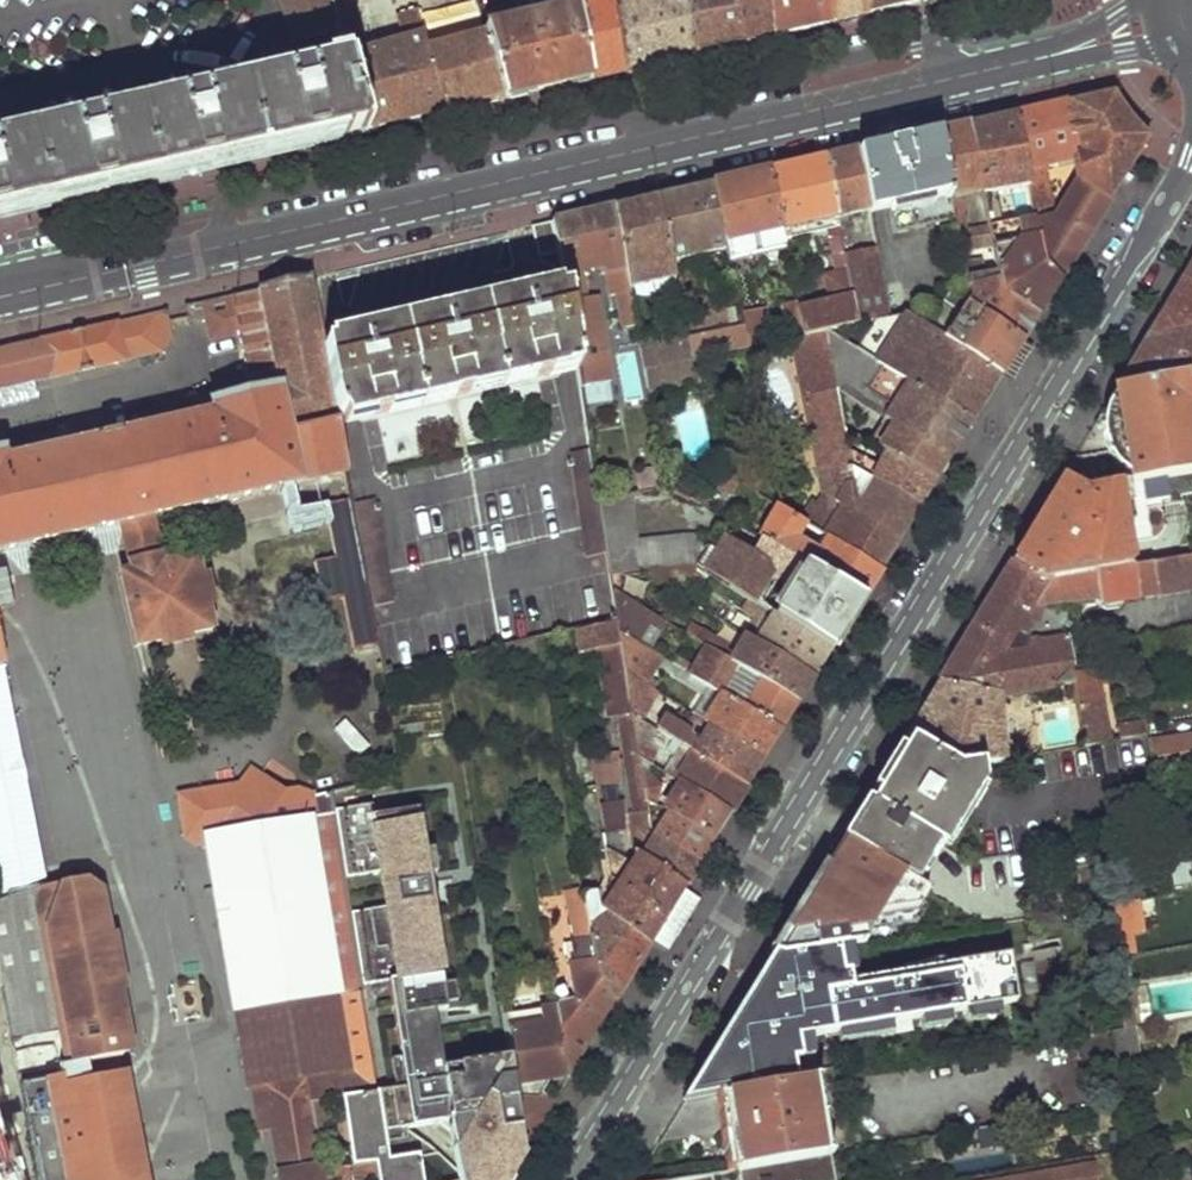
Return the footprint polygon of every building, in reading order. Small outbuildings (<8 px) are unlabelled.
[(291,43),(338,32),(332,11),(328,0),(280,0),(291,43)] [(545,16),(482,31),(482,33),(500,101),(544,91),(589,81),(577,9),(576,4),(575,0),(540,0),(545,16)] [(576,4),(577,9),(589,81),(605,77),(622,73),(610,6),(609,0),(591,0),(576,4)] [(670,0),(635,0),(610,6),(622,73),(650,67),(678,61),(672,11),(670,0)] [(672,11),(678,61),(708,53),(739,46),(732,0),(670,0),(672,11)] [(739,46),(755,43),(771,39),(767,0),(732,0),(739,46)] [(771,39),(801,32),(831,25),(831,0),(767,0),(771,39)] [(865,0),(831,0),(831,25),(848,22),(864,18),(865,0)] [(864,18),(886,13),(907,8),(908,0),(865,0),(864,18)] [(332,11),(338,32),(356,28),(349,7),(332,11)] [(423,48),(413,10),(395,14),(401,39),(363,49),(356,28),(338,32),(347,64),(364,132),(402,123),(440,114),(423,48)] [(500,101),(482,33),(423,48),(440,114),(470,108),(500,101)] [(364,132),(347,64),(0,144),(0,215),(84,196),(175,175),(295,148),(364,132)] [(1013,116),(1025,167),(1022,168),(1025,184),(1032,220),(1042,269),(1059,280),(1147,138),(1129,116),(1110,94),(1073,102),(1013,116)] [(970,126),(983,192),(1025,184),(1022,168),(1025,167),(1013,116),(992,121),(970,126)] [(935,134),(949,199),(983,192),(970,126),(952,130),(935,134)] [(855,153),(867,206),(868,214),(878,212),(888,210),(892,233),(953,220),(949,199),(935,134),(895,144),(865,151),(855,153)] [(835,214),(842,242),(853,239),(849,210),(867,206),(855,153),(839,157),(823,160),(835,214)] [(767,173),(779,227),(835,214),(823,160),(795,167),(767,173)] [(710,187),(723,240),(779,227),(767,173),(738,180),(710,187)] [(652,200),(667,260),(724,246),(723,240),(710,187),(681,193),(652,200)] [(624,269),(627,278),(670,268),(667,260),(652,200),(632,204),(611,209),(622,259),(624,269)] [(578,368),(581,387),(609,381),(594,300),(583,301),(577,271),(622,259),(611,209),(582,215),(552,221),(559,252),(567,284),(578,368)] [(990,228),(989,222),(966,227),(963,219),(953,220),(958,241),(991,234),(990,228)] [(1003,292),(1038,314),(1059,280),(1042,269),(1032,220),(990,228),(991,234),(998,272),(1003,292)] [(538,257),(559,252),(552,221),(531,226),(538,257)] [(789,268),(783,245),(775,247),(779,270),(789,268)] [(854,293),(861,323),(890,317),(884,287),(875,249),(845,256),(854,293)] [(1144,341),(1191,332),(1191,264),(1144,341)] [(631,294),(627,278),(624,269),(604,274),(609,296),(616,295),(624,329),(638,327),(637,322),(631,294)] [(964,280),(966,292),(972,298),(971,303),(1022,341),(1038,314),(1003,292),(998,272),(964,280)] [(198,305),(204,329),(219,338),(236,334),(250,394),(206,403),(208,411),(5,458),(3,450),(0,451),(0,550),(18,546),(119,523),(135,519),(301,481),(301,479),(347,472),(336,417),(321,341),(310,279),(198,305)] [(578,368),(567,284),(558,286),(557,281),(547,284),(434,310),(376,324),(338,332),(324,336),(325,340),(321,341),(336,417),(338,417),(340,428),(357,424),(564,372),(578,368)] [(897,284),(884,287),(890,317),(905,315),(897,284)] [(631,294),(637,322),(653,320),(647,291),(631,294)] [(861,323),(854,293),(797,305),(804,334),(822,331),(861,323)] [(797,305),(795,298),(781,302),(788,338),(791,337),(804,334),(797,305)] [(1022,341),(971,303),(968,300),(941,339),(1000,377),(1020,344),(1021,342),(1022,341)] [(748,346),(765,343),(756,308),(740,311),(744,329),(748,346)] [(163,314),(153,316),(159,337),(151,349),(140,352),(141,356),(172,350),(163,314)] [(927,329),(905,315),(874,362),(904,381),(972,422),(1000,377),(941,339),(927,329)] [(141,356),(140,352),(151,349),(159,337),(153,316),(101,328),(0,351),(0,388),(141,356)] [(219,338),(204,329),(207,341),(219,338)] [(748,346),(744,329),(703,338),(706,356),(748,346)] [(849,464),(849,443),(835,386),(822,331),(804,334),(791,337),(824,498),(819,505),(814,502),(801,520),(809,525),(827,537),(881,570),(899,540),(853,513),(849,464)] [(822,331),(835,386),(883,415),(904,381),(874,362),(822,331)] [(1144,341),(1117,386),(1191,372),(1191,332),(1144,341)] [(702,336),(642,348),(649,393),(709,382),(706,356),(703,338),(702,336)] [(1117,386),(1095,423),(1103,421),(1103,432),(1105,441),(1122,438),(1127,474),(1128,480),(1133,479),(1172,473),(1191,469),(1191,372),(1117,386)] [(972,422),(904,381),(883,415),(894,421),(949,458),(972,422)] [(949,458),(894,421),(878,445),(888,451),(936,481),(949,458)] [(1112,458),(1127,474),(1122,438),(1105,441),(1112,458)] [(936,481),(888,451),(879,465),(862,455),(855,466),(920,506),(936,481)] [(1085,487),(1088,486),(1082,454),(1077,455),(1076,454),(1061,477),(1085,487)] [(597,499),(590,456),(567,461),(585,555),(606,550),(597,499)] [(730,464),(725,474),(736,481),(759,495),(764,485),(730,464)] [(920,506),(855,466),(849,464),(853,513),(899,540),(920,506)] [(721,473),(711,481),(728,491),(736,481),(725,474),(721,473)] [(1078,573),(1134,563),(1120,481),(1088,486),(1085,487),(1061,477),(1010,561),(1038,579),(1078,573)] [(690,500),(708,510),(711,504),(703,500),(705,495),(700,491),(690,500)] [(698,531),(641,538),(632,494),(597,499),(606,550),(610,574),(645,570),(695,564),(701,550),(698,531)] [(343,499),(324,502),(351,643),(370,640),(343,499)] [(349,507),(367,603),(388,598),(370,503),(349,507)] [(801,520),(775,504),(756,534),(762,538),(790,554),(809,525),(801,520)] [(135,519),(119,523),(125,547),(130,570),(159,563),(153,537),(140,540),(135,519)] [(119,523),(18,546),(24,570),(125,547),(119,523)] [(881,570),(827,537),(809,566),(863,598),(881,570)] [(790,554),(762,538),(752,554),(727,538),(705,570),(775,614),(831,650),(863,598),(809,566),(806,564),(789,592),(773,582),(790,554)] [(1073,675),(1073,671),(1069,644),(1072,605),(1102,600),(1114,611),(1127,609),(1130,602),(1129,599),(1129,594),(1135,594),(1136,597),(1191,588),(1191,554),(1187,555),(1134,563),(1078,573),(1038,579),(1010,561),(939,679),(998,694),(1073,675)] [(130,570),(119,572),(136,643),(158,638),(186,632),(209,627),(204,602),(198,576),(193,555),(159,563),(130,570)] [(647,573),(683,595),(686,590),(692,590),(705,570),(695,564),(645,570),(647,573)] [(612,591),(644,610),(649,600),(634,591),(647,573),(645,570),(610,574),(612,591)] [(204,575),(198,576),(204,602),(210,601),(204,575)] [(619,632),(649,649),(665,622),(663,621),(644,610),(612,591),(617,619),(619,632)] [(730,647),(670,610),(663,621),(665,622),(709,649),(723,658),(730,647)] [(831,650),(775,614),(757,642),(814,678),(831,650)] [(639,755),(632,714),(625,672),(619,632),(617,619),(573,629),(576,652),(596,648),(607,718),(618,716),(634,816),(648,814),(646,797),(639,755)] [(186,632),(158,638),(159,644),(187,638),(186,632)] [(625,672),(644,682),(660,656),(649,649),(619,632),(625,672)] [(757,642),(749,636),(732,663),(798,704),(814,678),(757,642)] [(48,878),(0,640),(0,892),(1,896),(48,878)] [(725,695),(782,731),(798,704),(732,663),(723,658),(709,649),(691,675),(725,695)] [(1082,739),(1112,734),(1102,667),(1073,671),(1073,675),(1082,739)] [(632,714),(639,717),(656,690),(644,682),(625,672),(632,714)] [(978,758),(1002,753),(998,694),(939,679),(903,735),(906,737),(947,764),(978,758)] [(782,731),(725,695),(707,722),(765,759),(782,731)] [(639,755),(649,762),(665,734),(658,729),(639,717),(632,714),(639,755)] [(765,759),(707,722),(699,735),(666,716),(658,729),(665,734),(696,754),(747,786),(765,759)] [(344,718),(333,728),(357,754),(368,744),(344,718)] [(1116,768),(1147,764),(1142,721),(1111,724),(1116,768)] [(1191,751),(1191,733),(1148,741),(1152,758),(1190,752),(1191,751)] [(947,764),(906,737),(867,801),(936,839),(942,842),(981,778),(978,758),(947,764)] [(1190,752),(1152,758),(1155,776),(1191,770),(1191,762),(1190,752)] [(747,786),(696,754),(679,782),(682,784),(730,815),(747,786)] [(646,797),(653,800),(662,783),(648,773),(654,765),(649,762),(639,755),(646,797)] [(252,770),(243,784),(257,795),(267,781),(252,770)] [(329,791),(317,794),(299,789),(286,792),(267,781),(257,795),(243,784),(179,793),(184,821),(193,827),(187,838),(198,846),(207,844),(235,1012),(339,995),(353,1070),(255,1086),(262,1127),(273,1126),(277,1148),(319,1141),(314,1104),(354,1097),(377,1093),(376,1083),(332,811),(329,791)] [(603,803),(620,800),(617,783),(600,785),(603,803)] [(730,815),(682,784),(666,808),(716,838),(730,815)] [(648,814),(648,817),(657,803),(653,800),(646,797),(648,814)] [(603,803),(599,804),(605,834),(626,830),(625,799),(620,800),(603,803)] [(936,839),(867,801),(844,842),(914,878),(936,839)] [(509,1060),(442,1072),(434,1015),(448,1012),(415,810),(375,817),(372,804),(332,811),(376,1083),(377,1093),(385,1136),(389,1161),(422,1156),(422,1159),(456,1153),(461,1179),(508,1179),(524,1154),(514,1094),(513,1085),(509,1060)] [(716,838),(666,808),(653,832),(702,861),(709,850),(716,838)] [(648,814),(634,816),(628,817),(630,831),(650,829),(648,817),(648,814)] [(193,827),(184,821),(187,838),(193,827)] [(702,861),(653,832),(641,852),(688,883),(695,872),(702,861)] [(785,928),(770,953),(836,945),(850,943),(874,938),(871,918),(922,910),(933,888),(914,878),(844,842),(839,839),(785,928)] [(637,850),(630,862),(606,848),(611,876),(618,880),(600,908),(606,912),(651,943),(653,940),(686,887),(688,883),(641,852),(637,850)] [(61,1029),(67,1065),(111,1057),(134,1053),(127,1022),(101,891),(80,895),(78,880),(1,896),(0,896),(0,977),(3,990),(13,1040),(61,1029)] [(686,887),(653,940),(669,950),(685,923),(701,896),(686,887)] [(105,890),(101,891),(127,1022),(132,1022),(105,890)] [(589,927),(584,893),(563,896),(575,969),(576,986),(558,1005),(569,1076),(616,999),(592,952),(589,927)] [(1117,902),(1121,933),(1145,931),(1141,899),(1117,902)] [(651,943),(606,912),(589,927),(592,952),(616,999),(651,943)] [(728,1089),(795,1078),(792,1060),(813,1057),(809,1036),(838,1031),(840,1042),(891,1034),(890,1023),(919,1018),(921,1029),(952,1023),(950,1012),(957,1011),(959,1022),(1000,1015),(998,1004),(1016,1001),(1007,952),(847,980),(847,970),(854,970),(850,943),(836,945),(770,953),(752,981),(708,1055),(683,1096),(728,1089)] [(1136,976),(1119,978),(1125,1010),(1128,1023),(1138,1022),(1139,1022),(1136,1005),(1140,1005),(1136,976)] [(513,1085),(569,1076),(558,1005),(556,991),(539,993),(542,1009),(502,1015),(509,1060),(513,1085)] [(339,995),(235,1012),(247,1087),(255,1086),(353,1070),(339,995)] [(1121,1063),(1144,1059),(1138,1022),(1128,1023),(1115,1025),(1117,1036),(1121,1063)] [(1115,1025),(1090,1029),(1092,1039),(1117,1036),(1115,1025)] [(111,1057),(67,1065),(69,1073),(113,1066),(111,1057)] [(113,1066),(69,1073),(22,1084),(41,1179),(136,1179),(113,1066)] [(795,1078),(728,1089),(732,1120),(740,1168),(762,1163),(825,1152),(812,1075),(795,1078)] [(553,1102),(555,1099),(536,1099),(534,1090),(514,1094),(524,1154),(554,1104),(553,1102)] [(354,1097),(365,1166),(378,1164),(382,1179),(424,1179),(422,1159),(422,1156),(389,1161),(385,1136),(377,1093),(354,1097)] [(319,1141),(277,1148),(282,1179),(327,1179),(326,1173),(323,1161),(319,1141)] [(422,1159),(424,1179),(461,1179),(456,1153),(422,1159)] [(326,1173),(348,1169),(346,1156),(323,1161),(326,1173)] [(1091,1158),(970,1179),(1095,1179),(1091,1158)] [(675,1179),(738,1179),(764,1176),(762,1163),(740,1168),(675,1179)]
